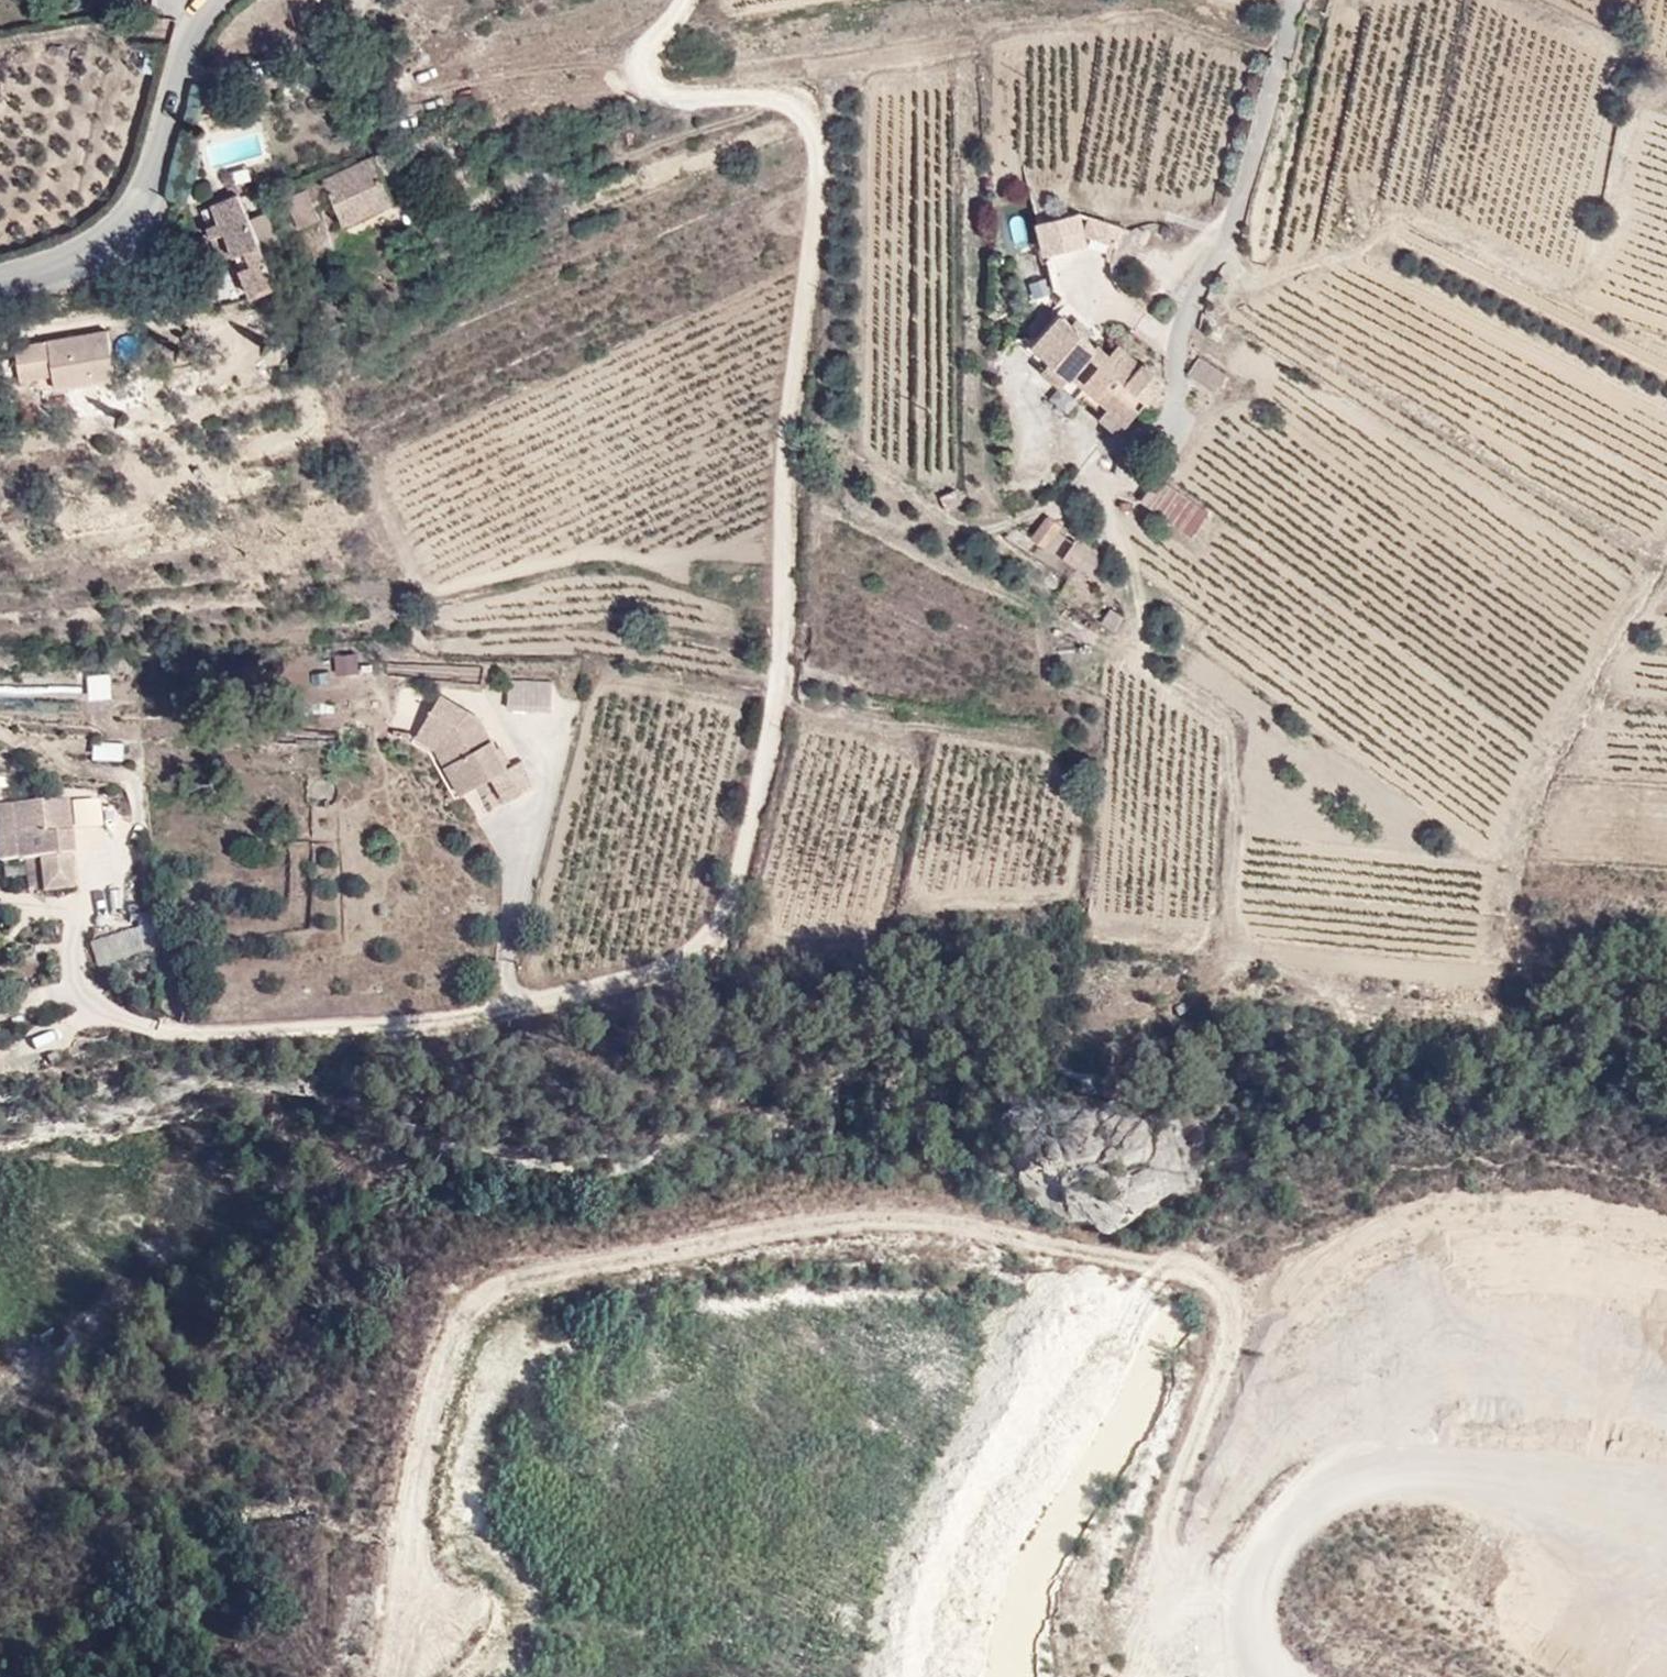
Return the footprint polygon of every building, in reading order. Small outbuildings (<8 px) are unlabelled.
[(191,85),(188,115),(204,116),(207,86),(191,85)] [(414,211),(395,142),(313,195),(341,247),(414,211)] [(293,296),(251,202),(201,228),(245,307),(293,296)] [(1012,242),(1027,240),(1024,215),(1009,217),(1012,242)] [(1036,229),(1046,261),(1090,247),(1080,215),(1036,229)] [(1028,283),(1032,301),(1052,296),(1048,279),(1028,283)] [(1135,457),(1190,382),(1134,341),(1122,357),(1070,319),(1041,359),(1089,393),(1113,411),(1099,430),(1135,457)] [(121,324),(14,354),(42,406),(150,399),(121,324)] [(1225,395),(1236,379),(1209,359),(1198,375),(1225,395)] [(1178,484),(1166,476),(1146,506),(1162,516),(1200,541),(1220,511),(1178,484)] [(1056,518),(1040,541),(1056,553),(1073,530),(1056,518)] [(1086,542),(1073,565),(1105,583),(1119,560),(1086,542)] [(358,674),(358,653),(334,653),(334,674),(358,674)] [(88,702),(112,700),(110,673),(86,675),(88,702)] [(505,710),(550,711),(551,680),(506,679),(505,710)] [(452,805),(520,760),(497,705),(445,681),(416,737),(452,805)] [(124,762),(124,743),(93,742),(93,762),(124,762)] [(0,807),(0,863),(33,859),(36,891),(80,887),(75,830),(110,827),(107,796),(0,807)] [(89,934),(92,957),(147,949),(144,925),(89,934)] [(9,1066),(9,1043),(0,1044),(0,1066),(9,1066)]
